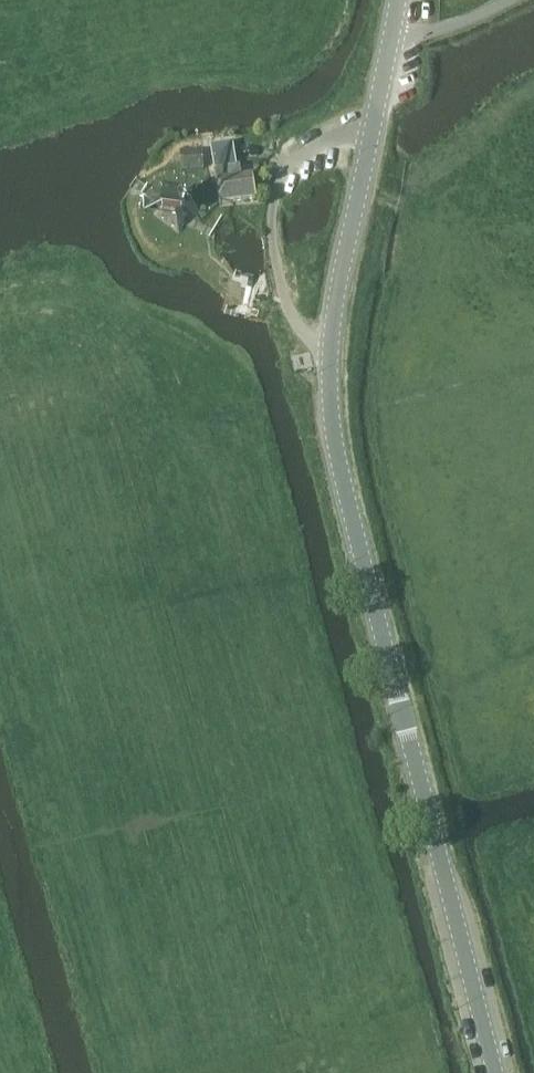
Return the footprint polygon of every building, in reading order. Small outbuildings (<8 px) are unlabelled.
[(237,167),(233,144),(213,147),(215,164),(217,164),(218,170),(216,170),(221,204),(256,199),(253,176),(243,178),(241,167),(237,167)] [(183,172),(205,169),(202,149),(180,153),(183,172)] [(155,215),(179,233),(197,209),(173,191),(155,215)]
